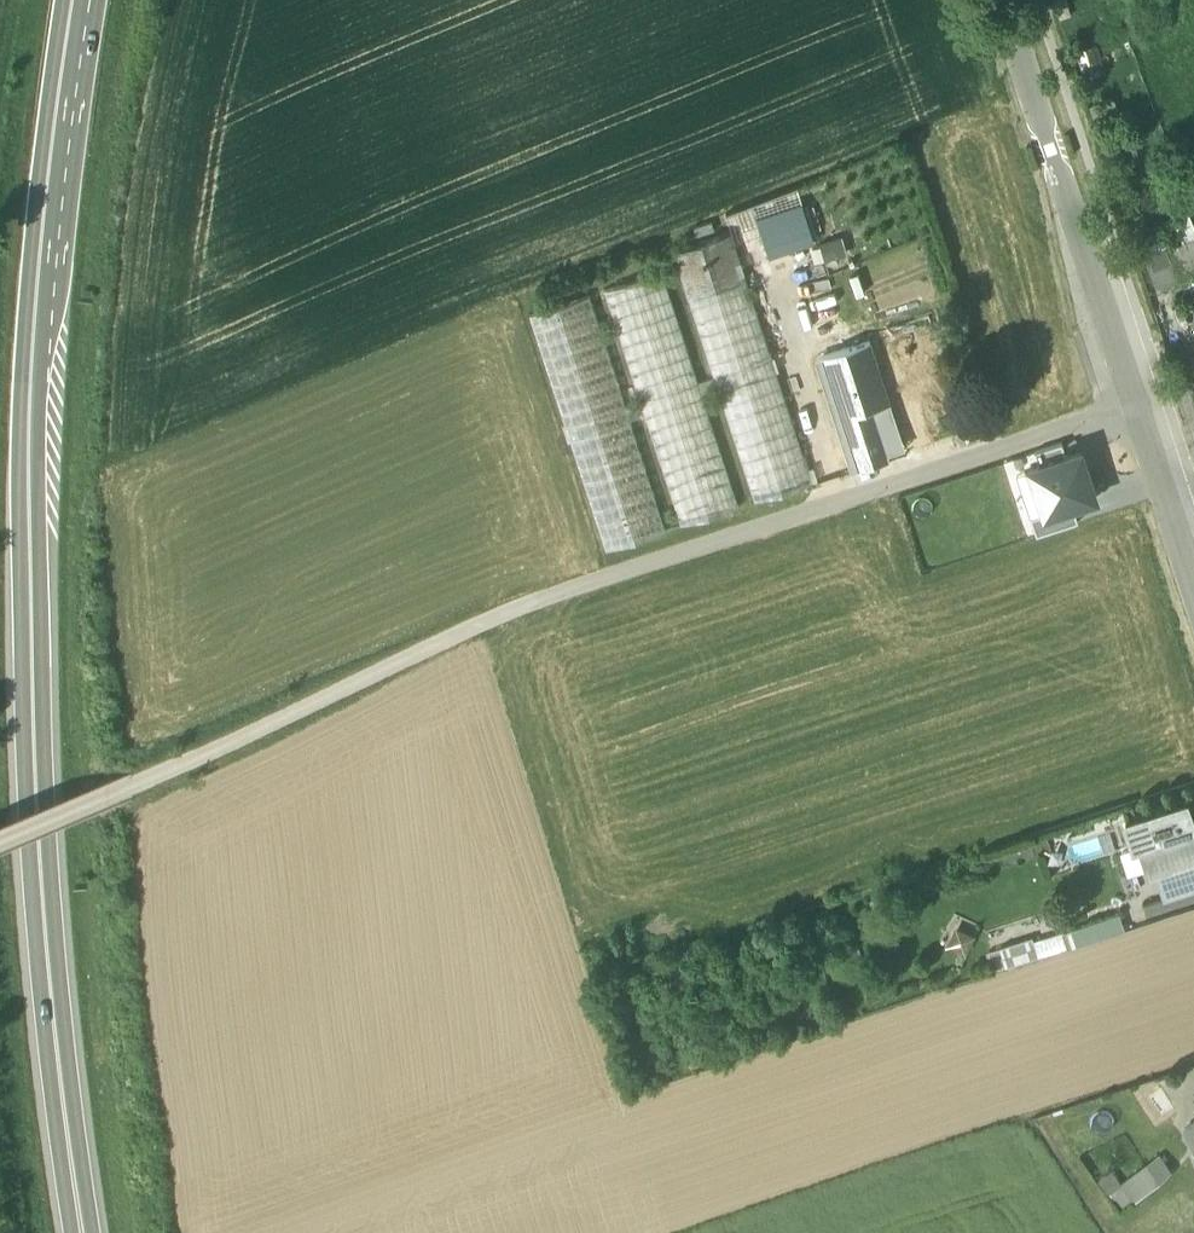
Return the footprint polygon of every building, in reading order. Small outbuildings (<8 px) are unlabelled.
[(1187,201),(1178,204),(1181,213),(1173,218),(1179,231),(1192,225),(1187,212),(1191,210),(1187,201)] [(802,205),(757,220),(769,257),(814,242),(802,205)] [(1184,246),(1193,242),(1193,231),(1192,225),(1179,231),(1184,246)] [(731,234),(672,253),(713,378),(699,383),(663,272),(603,291),(639,402),(625,407),(589,296),(529,316),(605,552),(666,532),(630,421),(644,416),(680,527),(739,508),(703,397),(717,392),(753,503),(813,484),(731,234)] [(828,261),(850,254),(844,237),(822,243),(828,261)] [(870,342),(845,350),(823,357),(848,436),(848,437),(878,427),(871,408),(889,402),(870,342)] [(878,427),(848,437),(848,436),(841,438),(852,471),(888,460),(878,427)] [(1038,460),(1024,465),(1041,516),(1042,521),(1073,510),(1100,501),(1082,446),(1064,452),(1061,445),(1035,453),(1038,460)] [(1042,521),(1041,516),(1030,520),(1036,538),(1078,524),(1073,510),(1042,521)] [(1125,821),(1133,847),(1140,845),(1148,867),(1149,870),(1157,867),(1193,855),(1193,826),(1186,801),(1125,821)] [(1133,847),(1122,851),(1129,873),(1148,867),(1140,845),(1133,847)] [(1157,867),(1167,897),(1193,888),(1193,855),(1157,867)] [(1068,930),(1073,947),(1121,931),(1115,914),(1068,930)] [(1186,1129),(1193,1148),(1193,1123),(1186,1129)] [(1121,1187),(1133,1203),(1168,1174),(1157,1159),(1121,1187)] [(1097,1183),(1107,1198),(1121,1187),(1111,1173),(1097,1183)] [(1121,1187),(1107,1198),(1119,1213),(1133,1203),(1121,1187)]
